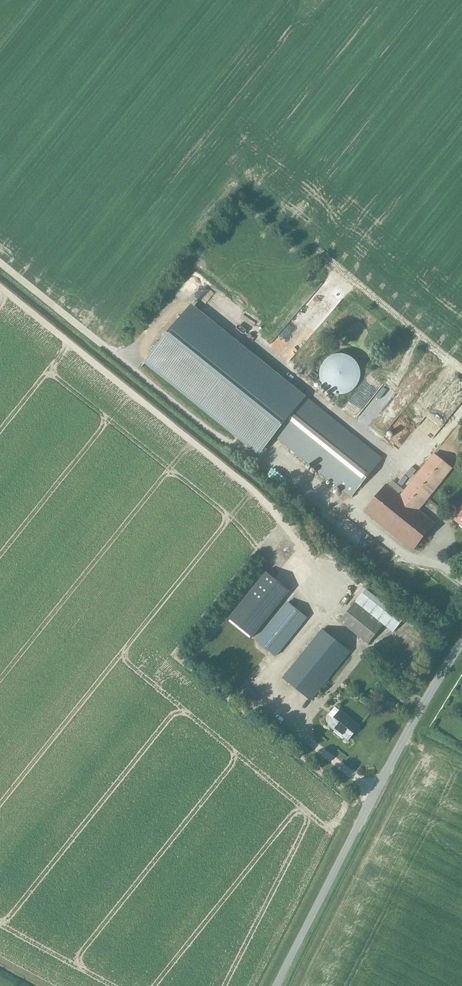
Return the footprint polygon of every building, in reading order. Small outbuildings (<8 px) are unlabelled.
[(274,436),(300,403),(186,312),(149,359),(263,449),(274,436)] [(313,349),(305,345),(300,355),(308,359),(313,349)] [(294,373),(300,367),(293,359),(287,365),(294,373)] [(363,379),(362,376),(339,381),(339,380),(330,382),(331,387),(333,386),(334,393),(336,393),(338,400),(371,393),(367,378),(363,379)] [(386,418),(398,405),(395,402),(399,398),(392,392),(377,410),(386,418)] [(426,430),(447,448),(461,432),(455,426),(461,417),(461,398),(458,394),(426,430)] [(284,438),(326,481),(355,485),(356,486),(362,487),(365,484),(359,483),(356,480),(358,467),(360,464),(357,461),(350,460),(343,453),(344,444),(346,427),(328,409),(316,421),(306,419),(305,418),(284,438)] [(461,472),(461,471),(443,457),(415,495),(400,484),(396,487),(383,504),(385,507),(375,514),(374,516),(378,522),(423,556),(440,545),(435,539),(425,531),(420,523),(429,516),(461,472)] [(290,591),(266,572),(229,619),(252,638),(290,591)] [(393,632),(403,620),(366,590),(356,602),(384,625),(393,632)] [(275,656),(307,617),(288,602),(257,641),(275,656)] [(384,625),(356,602),(340,622),(368,644),(384,625)] [(311,701),(350,652),(322,630),(283,678),(311,701)] [(248,687),(244,692),(254,699),(258,695),(248,687)] [(348,741),(359,726),(340,711),(329,725),(348,741)]
